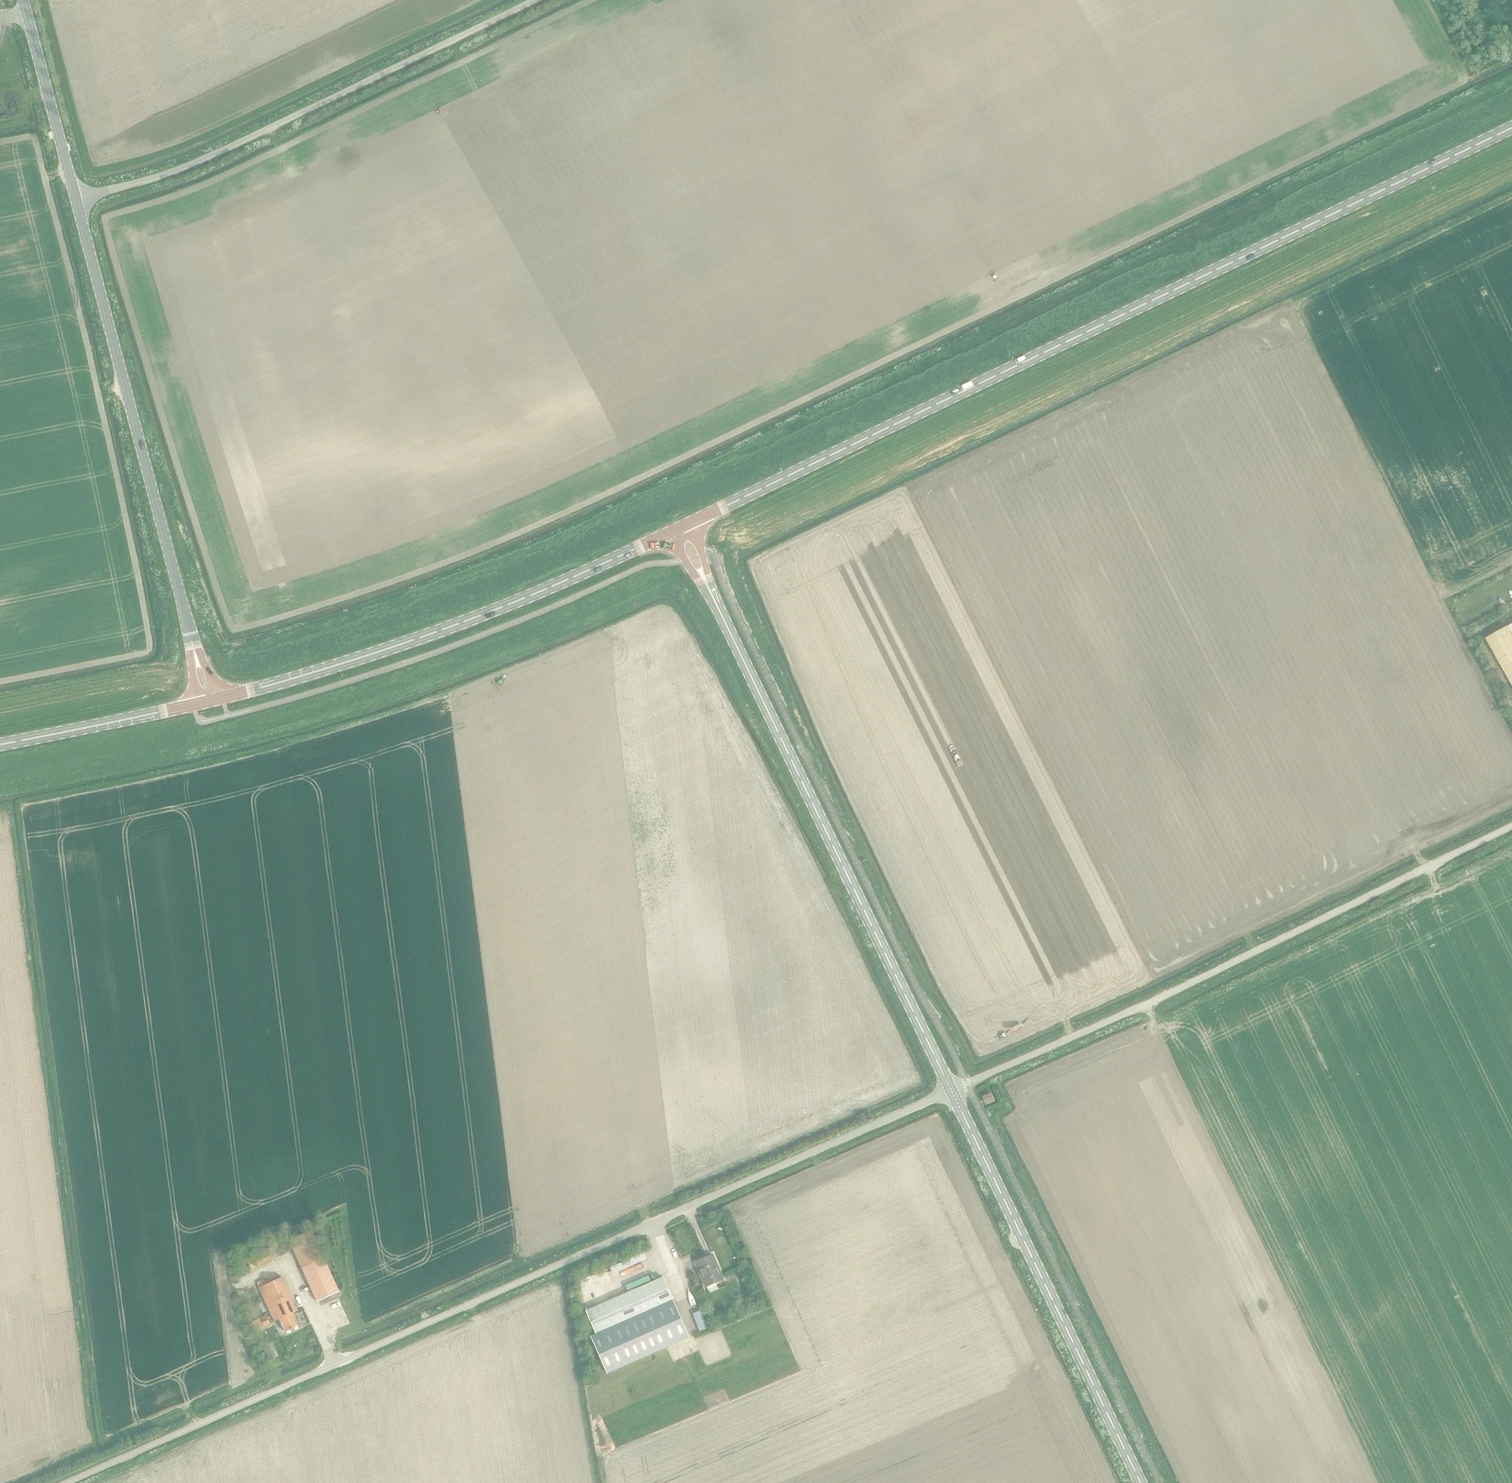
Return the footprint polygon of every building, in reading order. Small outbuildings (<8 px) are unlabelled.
[(1486,639),(1511,685),(1511,624),(1508,627),(1486,639)] [(991,1094),(983,1097),(986,1104),(993,1101),(991,1094)] [(290,1240),(317,1301),(339,1291),(312,1231),(290,1240)] [(695,1262),(706,1286),(723,1279),(712,1255),(695,1262)] [(285,1331),(299,1325),(293,1312),(298,1310),(283,1276),(259,1287),(274,1321),(279,1318),(285,1331)] [(590,1336),(607,1373),(689,1337),(663,1277),(586,1311),(596,1334),(590,1336)] [(251,1322),(256,1330),(271,1323),(267,1314),(251,1322)]
